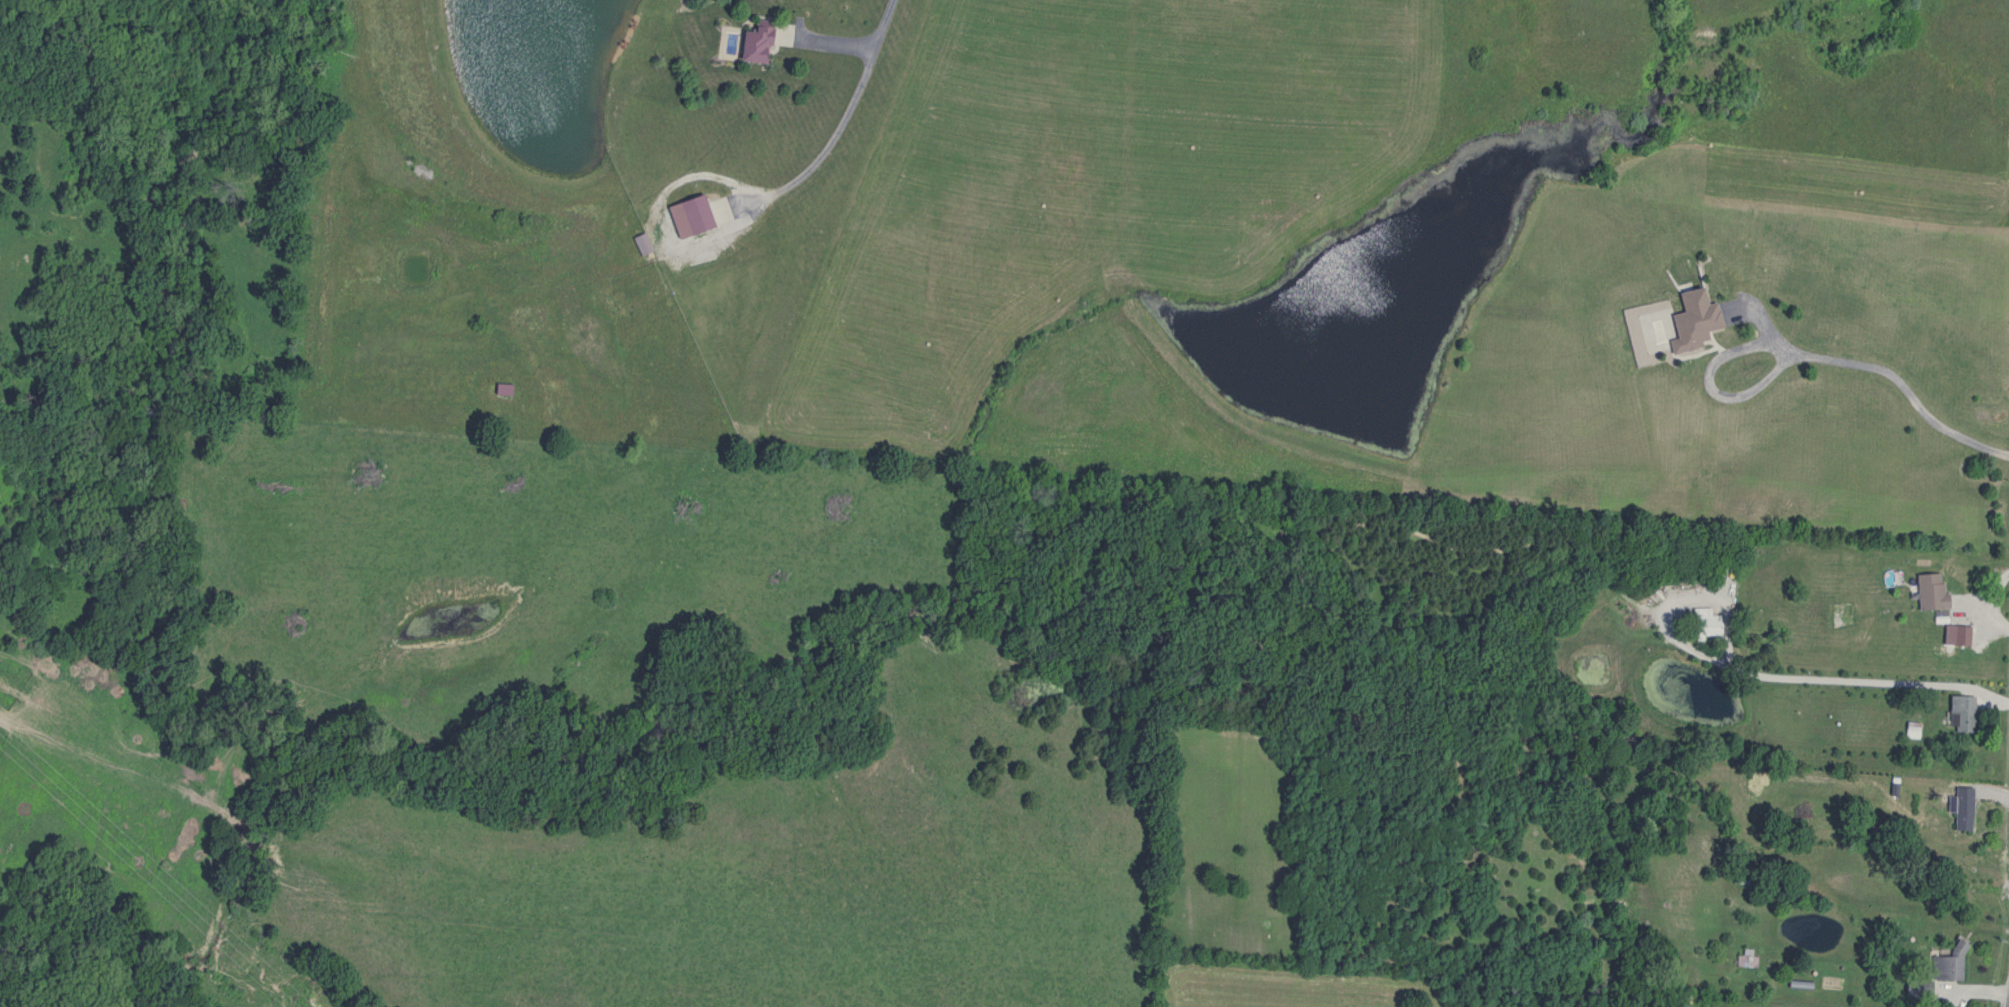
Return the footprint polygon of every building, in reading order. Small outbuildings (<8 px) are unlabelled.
[(769,20),(749,19),(749,33),(735,32),(734,61),(768,63),(769,20)] [(663,205),(673,238),(709,227),(698,194),(663,205)] [(1668,315),(1672,339),(1665,341),(1668,352),(1705,345),(1703,332),(1720,328),(1715,302),(1703,305),(1700,288),(1676,292),(1680,313),(1668,315)] [(515,394),(515,383),(498,383),(498,394),(515,394)] [(1939,574),(1914,575),(1915,611),(1947,611),(1947,594),(1939,594),(1939,574)] [(1718,636),(1718,616),(1708,616),(1708,609),(1690,609),(1690,636),(1718,636)] [(1970,629),(1947,625),(1944,643),(1967,647),(1970,629)] [(1973,732),(1973,696),(1947,696),(1947,732),(1973,732)] [(1970,831),(1971,787),(1952,787),(1951,831),(1970,831)] [(1949,956),(1929,956),(1929,981),(1961,981),(1961,939),(1949,939),(1949,956)] [(1925,997),(1925,981),(1902,981),(1902,997),(1925,997)]
